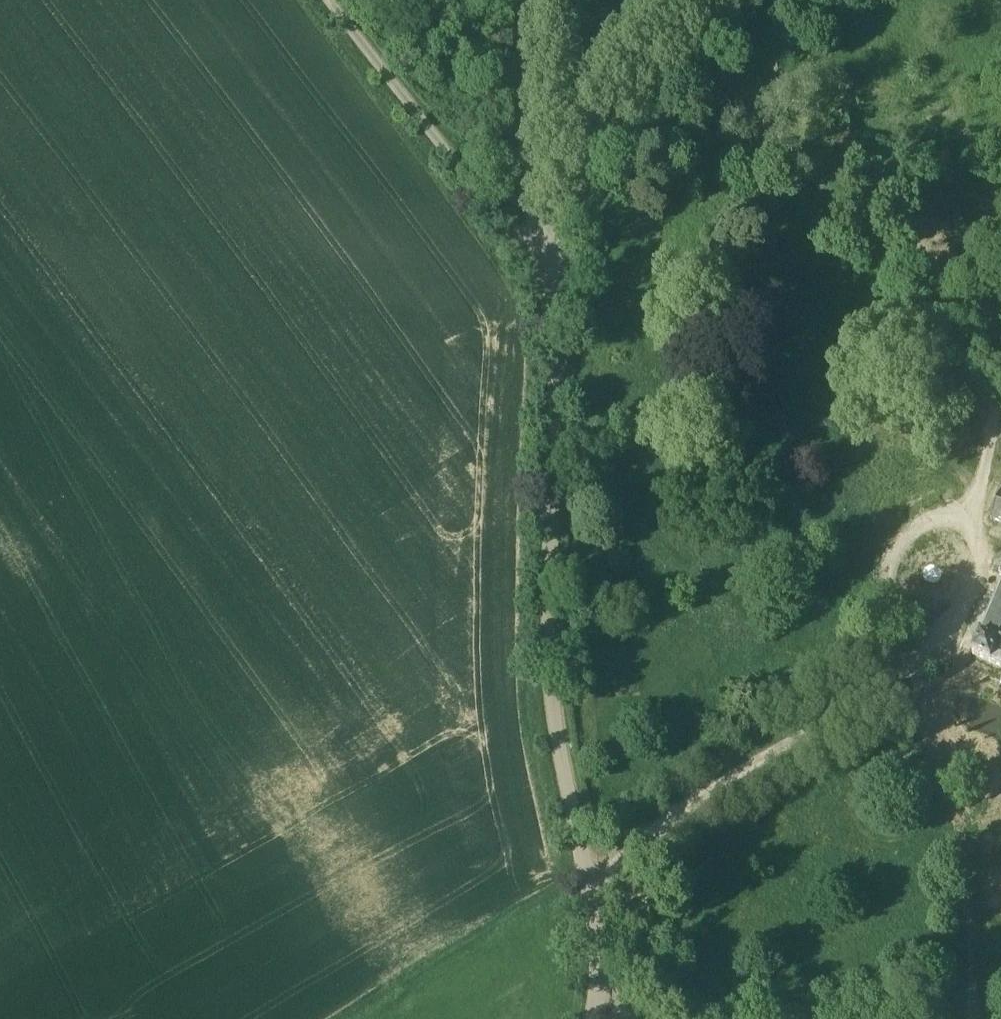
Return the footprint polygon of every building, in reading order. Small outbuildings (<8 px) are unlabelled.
[(990,519),(992,520),(992,519),(1000,523),(1000,494),(990,519)] [(973,655),(1000,668),(1000,586),(973,655)]
